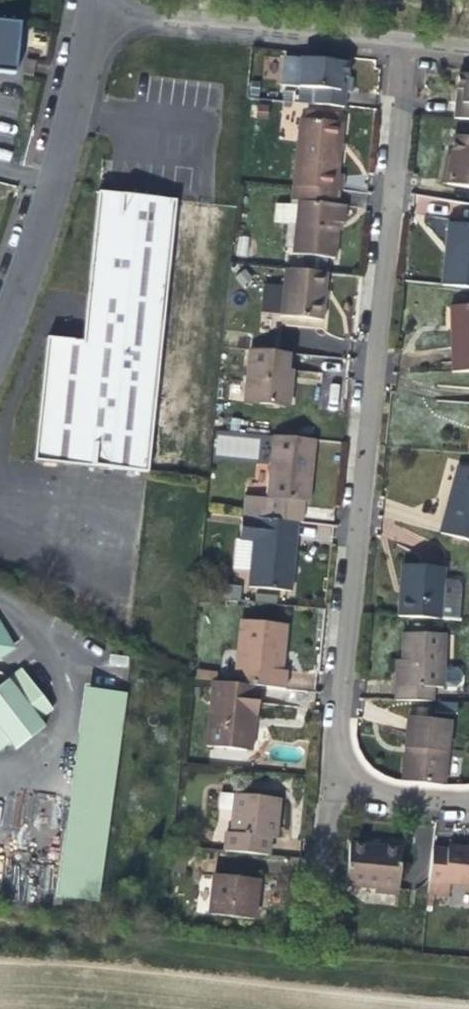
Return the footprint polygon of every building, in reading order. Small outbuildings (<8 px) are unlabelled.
[(0,22),(0,75),(14,76),(19,24),(0,22)] [(282,86),(299,87),(301,60),(285,59),(282,86)] [(299,87),(337,91),(338,77),(347,78),(348,64),(301,60),(299,87)] [(25,62),(23,78),(33,79),(35,63),(25,62)] [(458,89),(465,90),(464,103),(457,102),(455,119),(468,120),(468,76),(459,75),(458,89)] [(346,85),(347,78),(338,77),(337,91),(346,92),(346,85)] [(337,91),(299,87),(297,103),(344,107),(346,92),(337,91)] [(457,97),(457,102),(464,103),(465,90),(458,89),(457,97)] [(300,120),(294,186),(336,190),(342,191),(344,175),(337,174),(340,153),(342,124),(300,120)] [(448,184),(468,187),(468,139),(455,137),(452,157),(448,184)] [(442,183),(448,184),(452,157),(446,156),(444,166),(442,183)] [(298,201),(334,205),(336,190),(294,186),(293,186),(291,200),(298,201)] [(98,194),(88,293),(84,344),(47,340),(35,463),(111,471),(112,470),(148,474),(175,201),(98,194)] [(345,206),(334,205),(298,201),(293,255),(333,259),(336,222),(343,223),(343,217),(345,206)] [(447,241),(445,254),(452,254),(455,224),(448,223),(447,241)] [(455,224),(452,254),(445,254),(442,286),(468,289),(468,225),(455,224)] [(328,274),(285,270),(280,319),(323,324),(325,300),(328,274)] [(449,306),(450,334),(451,372),(468,372),(468,305),(449,306)] [(288,407),(291,384),(285,383),(287,370),(289,354),(251,350),(246,403),(288,407)] [(254,435),(235,433),(233,448),(253,449),(254,435)] [(244,520),(289,524),(298,525),(301,525),(304,503),(307,473),(312,473),(315,441),(273,437),(266,502),(246,500),(244,520)] [(454,488),(450,503),(457,505),(467,469),(459,467),(454,488)] [(467,469),(457,505),(450,503),(441,536),(468,544),(468,470),(467,469)] [(310,487),(312,473),(307,473),(304,503),(309,503),(310,487)] [(288,539),(289,524),(244,520),(243,519),(241,542),(254,543),(249,589),(291,594),(297,540),(288,539)] [(298,525),(289,524),(288,539),(297,540),(297,533),(298,525)] [(446,571),(407,568),(405,597),(399,596),(397,621),(442,624),(445,584),(446,571)] [(400,583),(399,596),(405,597),(407,568),(401,568),(400,583)] [(458,585),(445,584),(442,624),(459,625),(462,592),(460,588),(458,585)] [(242,624),(236,688),(259,690),(285,692),(287,676),(280,675),(282,652),(285,628),(242,624)] [(402,685),(395,685),(395,704),(434,705),(435,686),(445,686),(446,638),(403,637),(403,665),(402,685)] [(313,689),(315,673),(289,670),(287,686),(313,689)] [(12,745),(42,722),(56,711),(23,671),(10,681),(0,689),(0,755),(12,745)] [(10,681),(7,678),(3,675),(0,675),(0,689),(10,681)] [(207,750),(246,754),(249,719),(256,720),(259,690),(236,688),(214,685),(207,750)] [(57,832),(116,789),(128,695),(88,691),(76,767),(46,789),(0,784),(0,826),(57,832)] [(255,732),(256,720),(249,719),(246,754),(253,754),(255,732)] [(406,741),(406,751),(412,752),(408,788),(444,791),(450,725),(408,721),(406,741)] [(47,729),(42,722),(12,745),(17,752),(47,729)] [(402,787),(408,788),(412,752),(406,751),(402,787)] [(230,837),(271,841),(275,842),(277,826),(279,802),(222,796),(219,796),(218,814),(232,815),(230,837)] [(271,841),(230,837),(225,837),(224,853),(269,858),(271,841)] [(350,846),(346,886),(398,891),(402,852),(380,849),(350,846)] [(445,886),(468,888),(468,851),(448,849),(445,886)] [(259,881),(215,877),(211,917),(255,921),(257,902),(259,881)]
